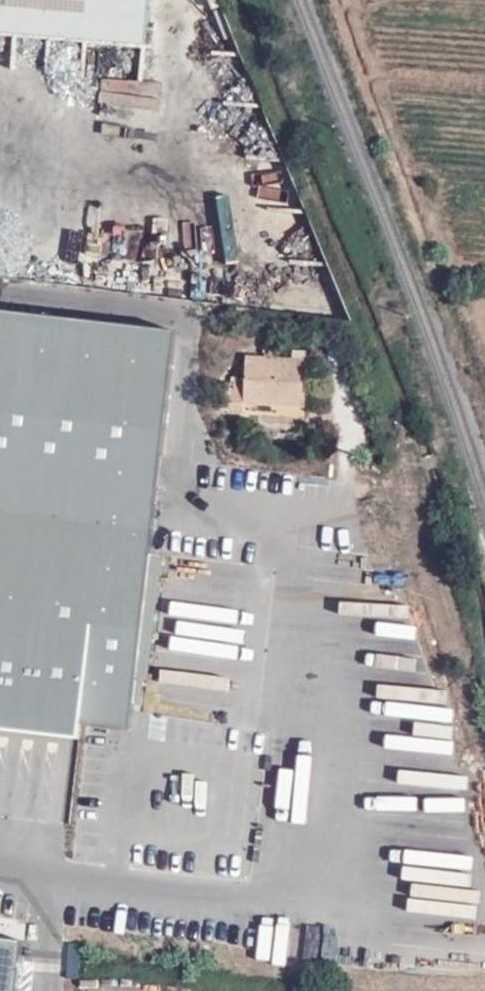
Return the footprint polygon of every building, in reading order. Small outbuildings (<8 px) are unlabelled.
[(144,47),(148,0),(0,0),(0,33),(144,47)] [(81,285),(91,178),(0,170),(0,277),(81,285)] [(435,179),(426,179),(426,192),(435,192),(435,179)] [(0,315),(0,737),(82,746),(84,731),(130,736),(175,334),(0,315)] [(244,414),(244,404),(302,407),(303,362),(277,361),(278,353),(264,352),(264,358),(246,357),(245,377),(230,376),(228,413),(244,414)] [(410,674),(410,688),(424,687),(424,675),(410,674)] [(454,789),(484,790),(484,766),(454,765),(454,789)] [(17,948),(0,946),(0,990),(13,990),(17,948)]
